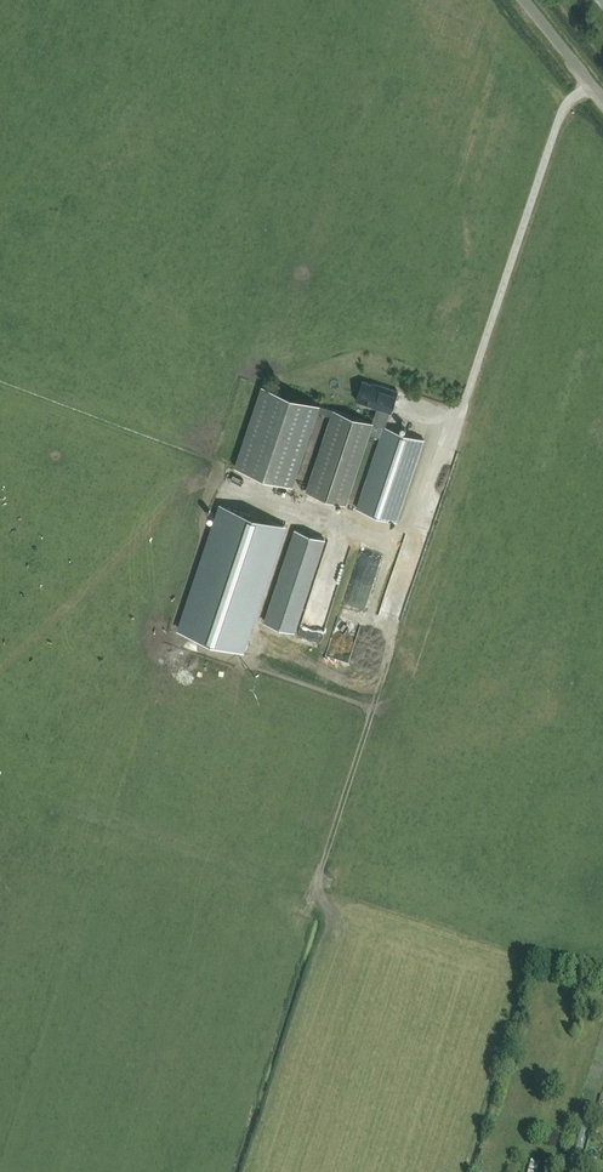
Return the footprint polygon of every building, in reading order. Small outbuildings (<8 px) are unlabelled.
[(377,407),(372,422),(262,385),(235,466),(293,485),(318,411),(330,415),(305,490),(345,504),(369,433),(380,437),(356,508),(397,522),(424,439),(384,426),(390,411),(397,390),(378,384),(378,385),(362,380),(355,400),(377,407)] [(206,553),(180,630),(200,637),(198,641),(204,643),(206,638),(242,651),(284,525),(221,504),(204,553),(206,553)] [(296,529),(255,655),(283,664),(324,539),(296,529)] [(324,640),(339,585),(319,580),(316,591),(324,593),(320,607),(329,609),(323,629),(312,626),(312,629),(302,627),(301,633),(324,640)] [(384,602),(382,613),(403,617),(405,606),(384,602)] [(540,1163),(532,1161),(529,1171),(538,1171),(540,1163)]
